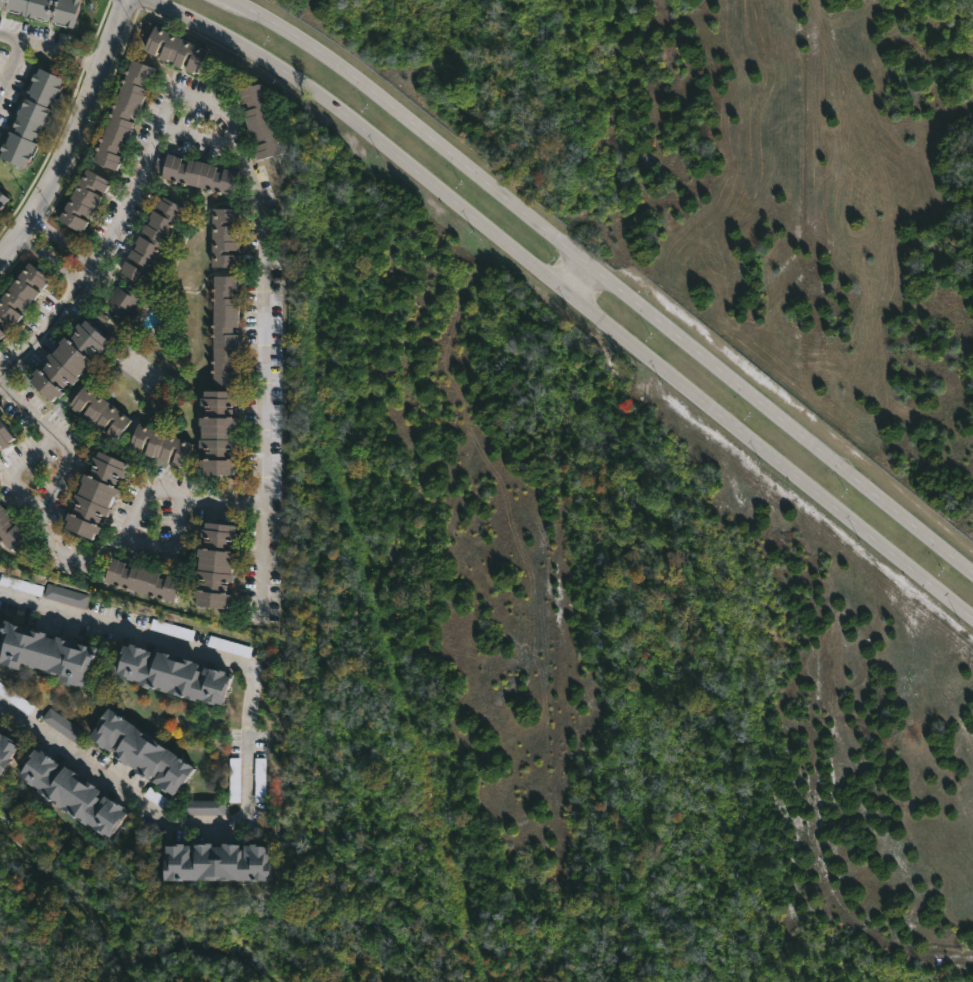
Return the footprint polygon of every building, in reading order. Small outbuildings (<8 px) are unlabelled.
[(1,5),(0,9),(0,0),(58,0),(80,0),(72,28),(50,21),(51,17),(47,16),(46,21),(34,17),(34,19),(31,18),(30,20),(27,19),(28,17),(25,16),(24,18),(17,16),(18,13),(6,9),(6,6),(1,5)] [(208,52),(197,74),(194,73),(193,75),(173,65),(174,63),(168,60),(167,62),(147,53),(148,51),(144,49),(154,27),(208,52)] [(150,82),(149,85),(144,83),(142,90),(145,91),(143,97),(144,98),(136,119),(131,117),(128,123),(133,125),(130,131),(131,131),(126,145),(124,145),(122,151),(118,150),(116,157),(120,158),(116,173),(93,164),(131,61),(155,70),(150,82)] [(23,169),(0,159),(0,157),(2,153),(0,152),(3,145),(5,146),(9,136),(7,135),(9,132),(14,135),(16,130),(13,129),(18,116),(16,115),(18,111),(20,112),(25,99),(28,100),(30,96),(26,94),(27,91),(29,92),(33,83),(31,82),(34,75),(36,76),(39,69),(62,79),(59,87),(62,88),(59,94),(57,93),(51,105),(49,104),(47,108),(50,109),(44,123),(45,124),(43,129),(42,128),(37,140),(33,138),(31,143),(35,144),(29,157),(32,158),(29,165),(25,163),(23,169)] [(261,84),(280,155),(256,162),(253,148),(257,147),(255,139),(251,140),(249,134),(248,134),(243,119),(245,119),(243,113),(248,112),(245,104),(240,106),(235,91),(261,84)] [(185,161),(186,162),(187,157),(196,159),(196,158),(218,165),(217,169),(221,171),(222,166),(240,169),(234,194),(153,173),(159,149),(182,156),(181,160),(185,161)] [(108,183),(104,191),(95,186),(93,190),(101,194),(90,215),(82,211),(79,216),(87,220),(80,230),(58,218),(86,167),(108,179),(106,182),(108,183)] [(0,191),(0,211),(9,198),(0,191)] [(164,195),(185,207),(143,284),(121,271),(123,268),(121,266),(125,259),(134,264),(136,260),(127,255),(131,247),(133,249),(137,243),(134,241),(139,233),(147,238),(150,234),(142,230),(146,222),(148,222),(151,217),(149,216),(153,208),(161,213),(163,209),(154,205),(159,197),(161,198),(164,195)] [(237,207),(237,212),(239,212),(239,220),(230,220),(230,225),(239,225),(239,234),(237,234),(237,241),(239,241),(239,250),(230,249),(230,254),(239,254),(239,263),(237,263),(237,267),(212,266),(212,207),(237,207)] [(12,322),(0,313),(0,299),(28,262),(48,277),(46,280),(47,281),(41,289),(34,284),(32,287),(38,292),(33,299),(32,298),(27,304),(29,305),(16,322),(13,320),(12,322)] [(238,275),(237,290),(233,290),(233,297),(238,297),(238,319),(237,326),(233,326),(233,333),(238,333),(238,341),(239,341),(237,362),(233,362),(233,369),(238,369),(238,384),(212,384),(214,274),(238,275)] [(129,283),(142,292),(139,296),(142,298),(131,314),(127,311),(123,317),(110,308),(111,306),(107,304),(110,300),(108,299),(116,286),(122,290),(124,287),(126,288),(129,283)] [(84,318),(107,339),(103,344),(105,346),(101,351),(90,341),(88,343),(92,346),(90,348),(94,351),(90,354),(87,351),(85,353),(93,361),(87,367),(85,365),(75,375),(78,377),(72,384),(64,377),(62,379),(66,382),(60,388),(64,391),(58,397),(56,395),(51,400),(28,380),(37,368),(41,371),(43,369),(41,367),(45,363),(50,367),(52,365),(44,358),(50,351),(51,352),(61,342),(59,340),(64,335),(70,340),(72,338),(70,336),(73,333),(78,336),(80,334),(73,327),(78,322),(80,323),(84,318)] [(85,384),(131,418),(115,439),(92,423),(94,421),(88,417),(87,419),(69,406),(70,404),(68,403),(85,384)] [(234,390),(233,397),(236,397),(236,404),(227,404),(226,408),(232,408),(232,413),(228,413),(228,416),(237,417),(236,431),(236,439),(238,439),(238,447),(226,447),(226,450),(231,450),(231,455),(227,455),(227,459),(237,459),(236,466),(234,466),(233,474),(204,474),(204,466),(200,466),(200,457),(207,457),(207,455),(202,455),(203,450),(210,450),(210,446),(199,446),(201,424),(199,424),(199,416),(207,416),(207,413),(203,413),(203,407),(210,408),(210,404),(201,404),(201,397),(204,397),(204,389),(234,390)] [(2,447),(0,445),(0,419),(12,437),(7,441),(8,443),(2,447)] [(192,442),(183,465),(180,464),(179,466),(158,458),(159,455),(153,453),(152,456),(131,448),(132,446),(128,445),(137,421),(192,442)] [(100,450),(126,463),(124,469),(127,470),(124,477),(115,473),(113,476),(118,479),(115,486),(121,489),(117,496),(115,495),(109,508),(111,509),(108,516),(98,512),(97,515),(101,517),(99,522),(97,521),(96,523),(102,526),(99,533),(97,532),(94,539),(66,526),(69,520),(67,518),(70,512),(74,514),(75,511),(73,510),(75,506),(81,508),(83,504),(73,500),(76,493),(78,494),(84,481),(82,480),(85,473),(89,475),(93,467),(98,469),(100,466),(91,462),(94,455),(97,457),(100,450)] [(17,554),(0,538),(0,503),(12,517),(9,520),(13,524),(16,521),(29,532),(19,542),(25,547),(17,554)] [(235,525),(234,532),(237,532),(236,540),(226,538),(226,543),(232,543),(230,551),(236,552),(235,560),(233,560),(231,573),(233,574),(232,583),(221,581),(221,585),(226,585),(226,589),(222,589),(221,592),(230,593),(229,602),(227,602),(226,609),(196,604),(197,597),(194,597),(195,588),(204,590),(204,587),(198,586),(198,582),(205,583),(205,580),(194,579),(195,570),(197,570),(199,556),(197,555),(199,547),(203,547),(204,539),(210,540),(210,538),(200,536),(201,529),(205,529),(206,521),(235,525)] [(124,566),(128,567),(129,563),(137,566),(137,564),(159,572),(158,576),(162,577),(164,573),(181,577),(174,601),(104,580),(111,556),(125,561),(124,566)] [(89,595),(47,584),(43,598),(85,609),(89,595)] [(21,668),(0,660),(0,647),(5,632),(1,631),(6,619),(24,625),(25,623),(31,625),(31,627),(46,633),(46,635),(54,638),(56,635),(68,639),(69,636),(78,639),(77,642),(90,646),(91,644),(97,646),(83,685),(76,683),(75,685),(58,678),(60,674),(37,665),(36,668),(26,664),(26,663),(23,661),(21,668)] [(130,642),(147,648),(146,649),(152,651),(148,663),(154,665),(159,651),(164,653),(165,651),(174,655),(173,658),(184,662),(185,658),(200,663),(198,669),(202,670),(204,666),(227,673),(227,675),(232,677),(224,704),(217,702),(216,705),(198,698),(197,700),(118,675),(118,673),(113,671),(118,657),(119,657),(122,645),(128,646),(130,642)] [(195,769),(174,796),(91,736),(100,724),(97,722),(108,706),(195,769)] [(85,733),(49,708),(41,720),(77,744),(85,733)] [(1,776),(0,775),(0,734),(4,737),(5,735),(20,747),(1,776)] [(38,751),(39,752),(40,750),(55,761),(58,764),(56,768),(61,772),(65,766),(70,769),(71,768),(75,771),(72,775),(84,783),(87,780),(96,786),(95,787),(101,791),(97,796),(102,799),(104,795),(114,802),(116,800),(126,807),(123,811),(127,814),(111,837),(106,833),(105,836),(76,815),(77,814),(65,805),(63,808),(51,800),(53,797),(41,788),(39,791),(21,778),(23,776),(17,772),(34,748),(38,751)] [(241,759),(230,758),(229,803),(240,803),(241,759)] [(265,802),(266,758),(255,758),(255,802),(265,802)] [(187,815),(225,815),(225,801),(187,801),(187,815)] [(238,845),(238,850),(242,851),(242,847),(247,847),(247,845),(267,847),(267,862),(269,862),(268,883),(162,882),(161,862),(165,862),(165,847),(174,848),(174,845),(183,845),(183,846),(190,847),(190,852),(194,852),(194,844),(211,844),(211,848),(219,848),(219,845),(238,845)]
